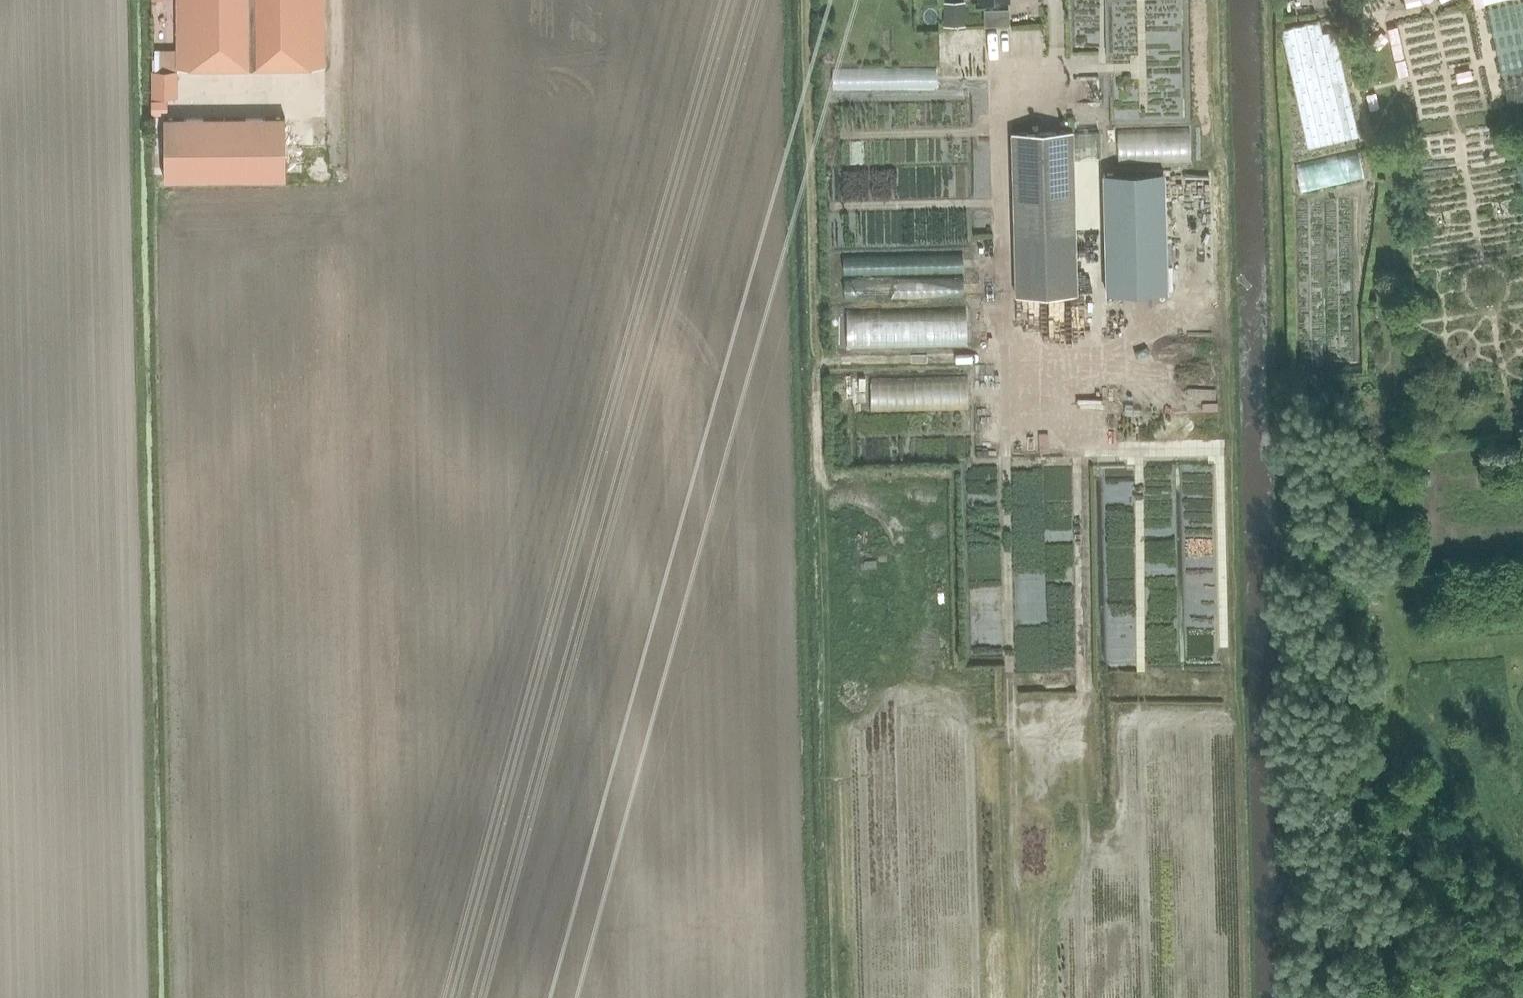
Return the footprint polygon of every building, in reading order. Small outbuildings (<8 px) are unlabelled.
[(327,64),(326,0),(179,0),(180,66),(327,64)] [(943,25),(965,25),(965,2),(943,2),(943,25)] [(1009,9),(996,9),(997,25),(1010,25),(1011,25),(1011,8),(1009,9)] [(1321,23),(1284,31),(1311,148),(1360,137),(1341,53),(1336,31),(1323,33),(1321,23)] [(152,71),(177,71),(177,50),(152,50),(152,71)] [(152,71),(151,98),(177,98),(177,71),(152,71)] [(1522,92),(1522,74),(1511,76),(1514,93),(1522,92)] [(167,99),(151,99),(151,114),(167,114),(167,99)] [(163,181),(285,180),(284,117),(163,117),(163,181)] [(1074,130),(1013,132),(1018,294),(1078,293),(1074,130)] [(1363,149),(1300,162),(1306,190),(1369,177),(1363,149)] [(1164,172),(1104,174),(1106,294),(1167,293),(1164,172)] [(1330,358),(1357,357),(1355,196),(1328,196),(1328,200),(1301,200),(1304,363),(1330,362),(1330,358)] [(848,282),(849,297),(926,294),(925,279),(848,282)] [(850,310),(851,348),(972,343),(971,306),(850,310)] [(875,377),(876,410),(974,406),(972,373),(875,377)]
